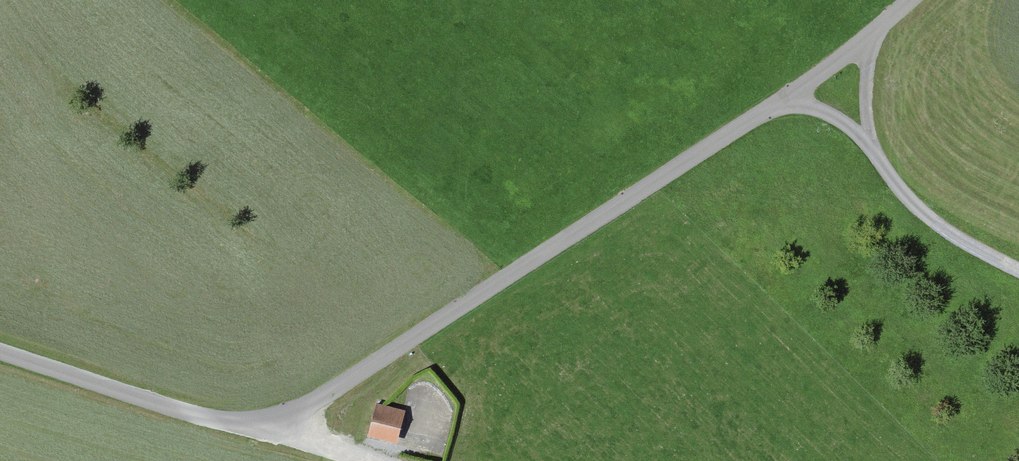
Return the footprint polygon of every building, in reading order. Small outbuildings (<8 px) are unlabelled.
[(375,405),(368,440),(398,447),(406,412),(385,408),(375,405)]
